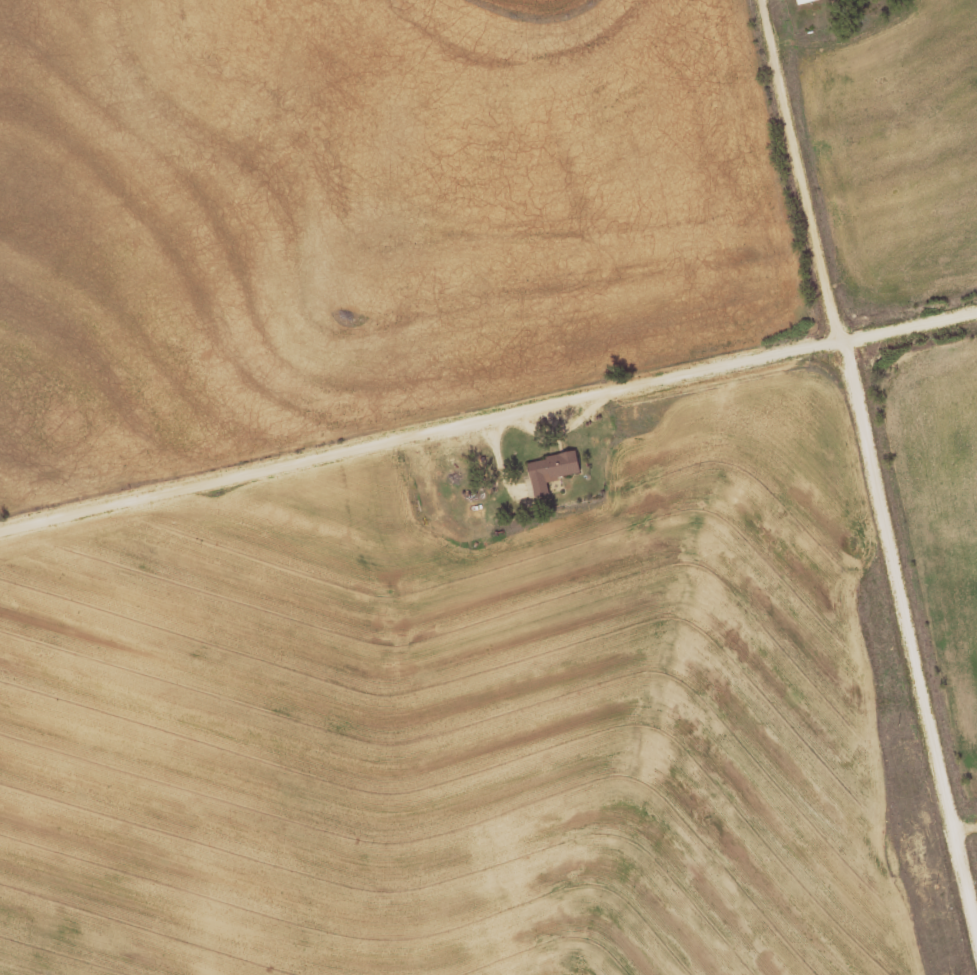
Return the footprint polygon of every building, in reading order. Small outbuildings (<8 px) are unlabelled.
[(534,497),(549,494),(546,480),(579,473),(575,452),(527,461),(534,497)]
